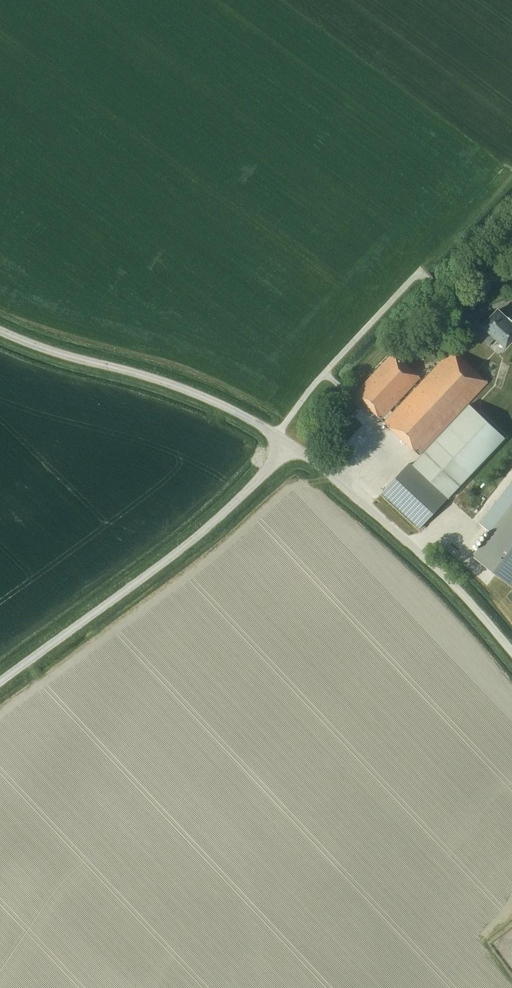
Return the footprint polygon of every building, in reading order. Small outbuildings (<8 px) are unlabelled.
[(511,340),(511,322),(498,309),(483,325),(483,326),(476,334),(488,345),(495,337),(506,347),(511,340)] [(467,344),(462,339),(384,421),(419,455),(488,382),(458,353),(467,344)] [(394,352),(354,394),(381,419),(420,377),(394,352)] [(470,404),(412,465),(447,497),(505,437),(470,404)] [(447,497),(412,465),(410,463),(382,492),(419,527),(447,497)] [(472,555),(511,587),(511,481),(480,522),(479,523),(490,531),(491,532),(474,553),(472,555)]
